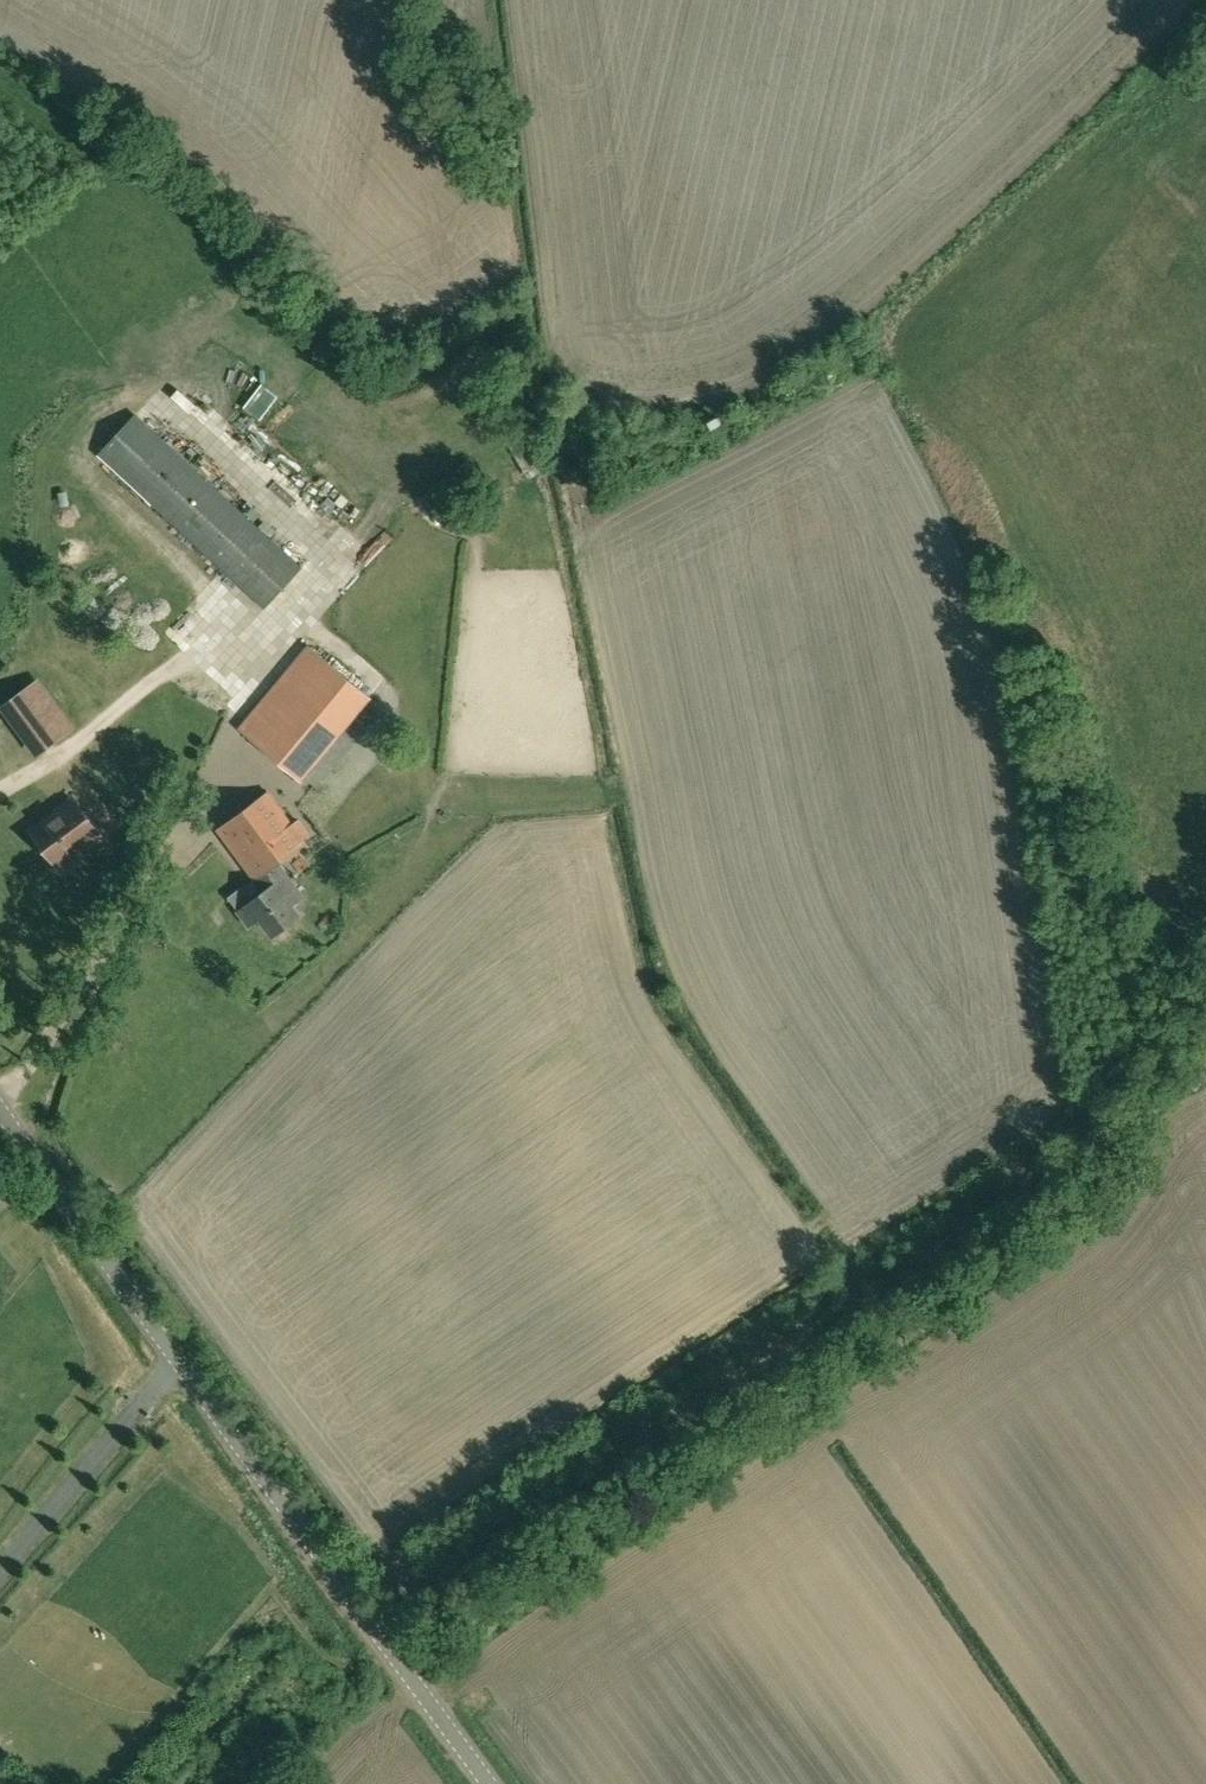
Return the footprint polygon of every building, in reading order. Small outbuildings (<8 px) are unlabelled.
[(303,565),(137,412),(98,454),(265,607),(303,565)] [(38,682),(5,706),(39,751),(71,727),(38,682)] [(254,741),(287,768),(301,780),(317,760),(256,709),(239,729),(240,729),(254,741)] [(268,790),(218,829),(257,879),(259,877),(268,889),(238,911),(249,926),(260,917),(274,935),(300,915),(291,904),(303,894),(278,862),(307,839),(268,790)] [(60,811),(33,831),(58,865),(64,861),(68,866),(83,855),(79,850),(100,834),(73,798),(58,809),(60,811)]
